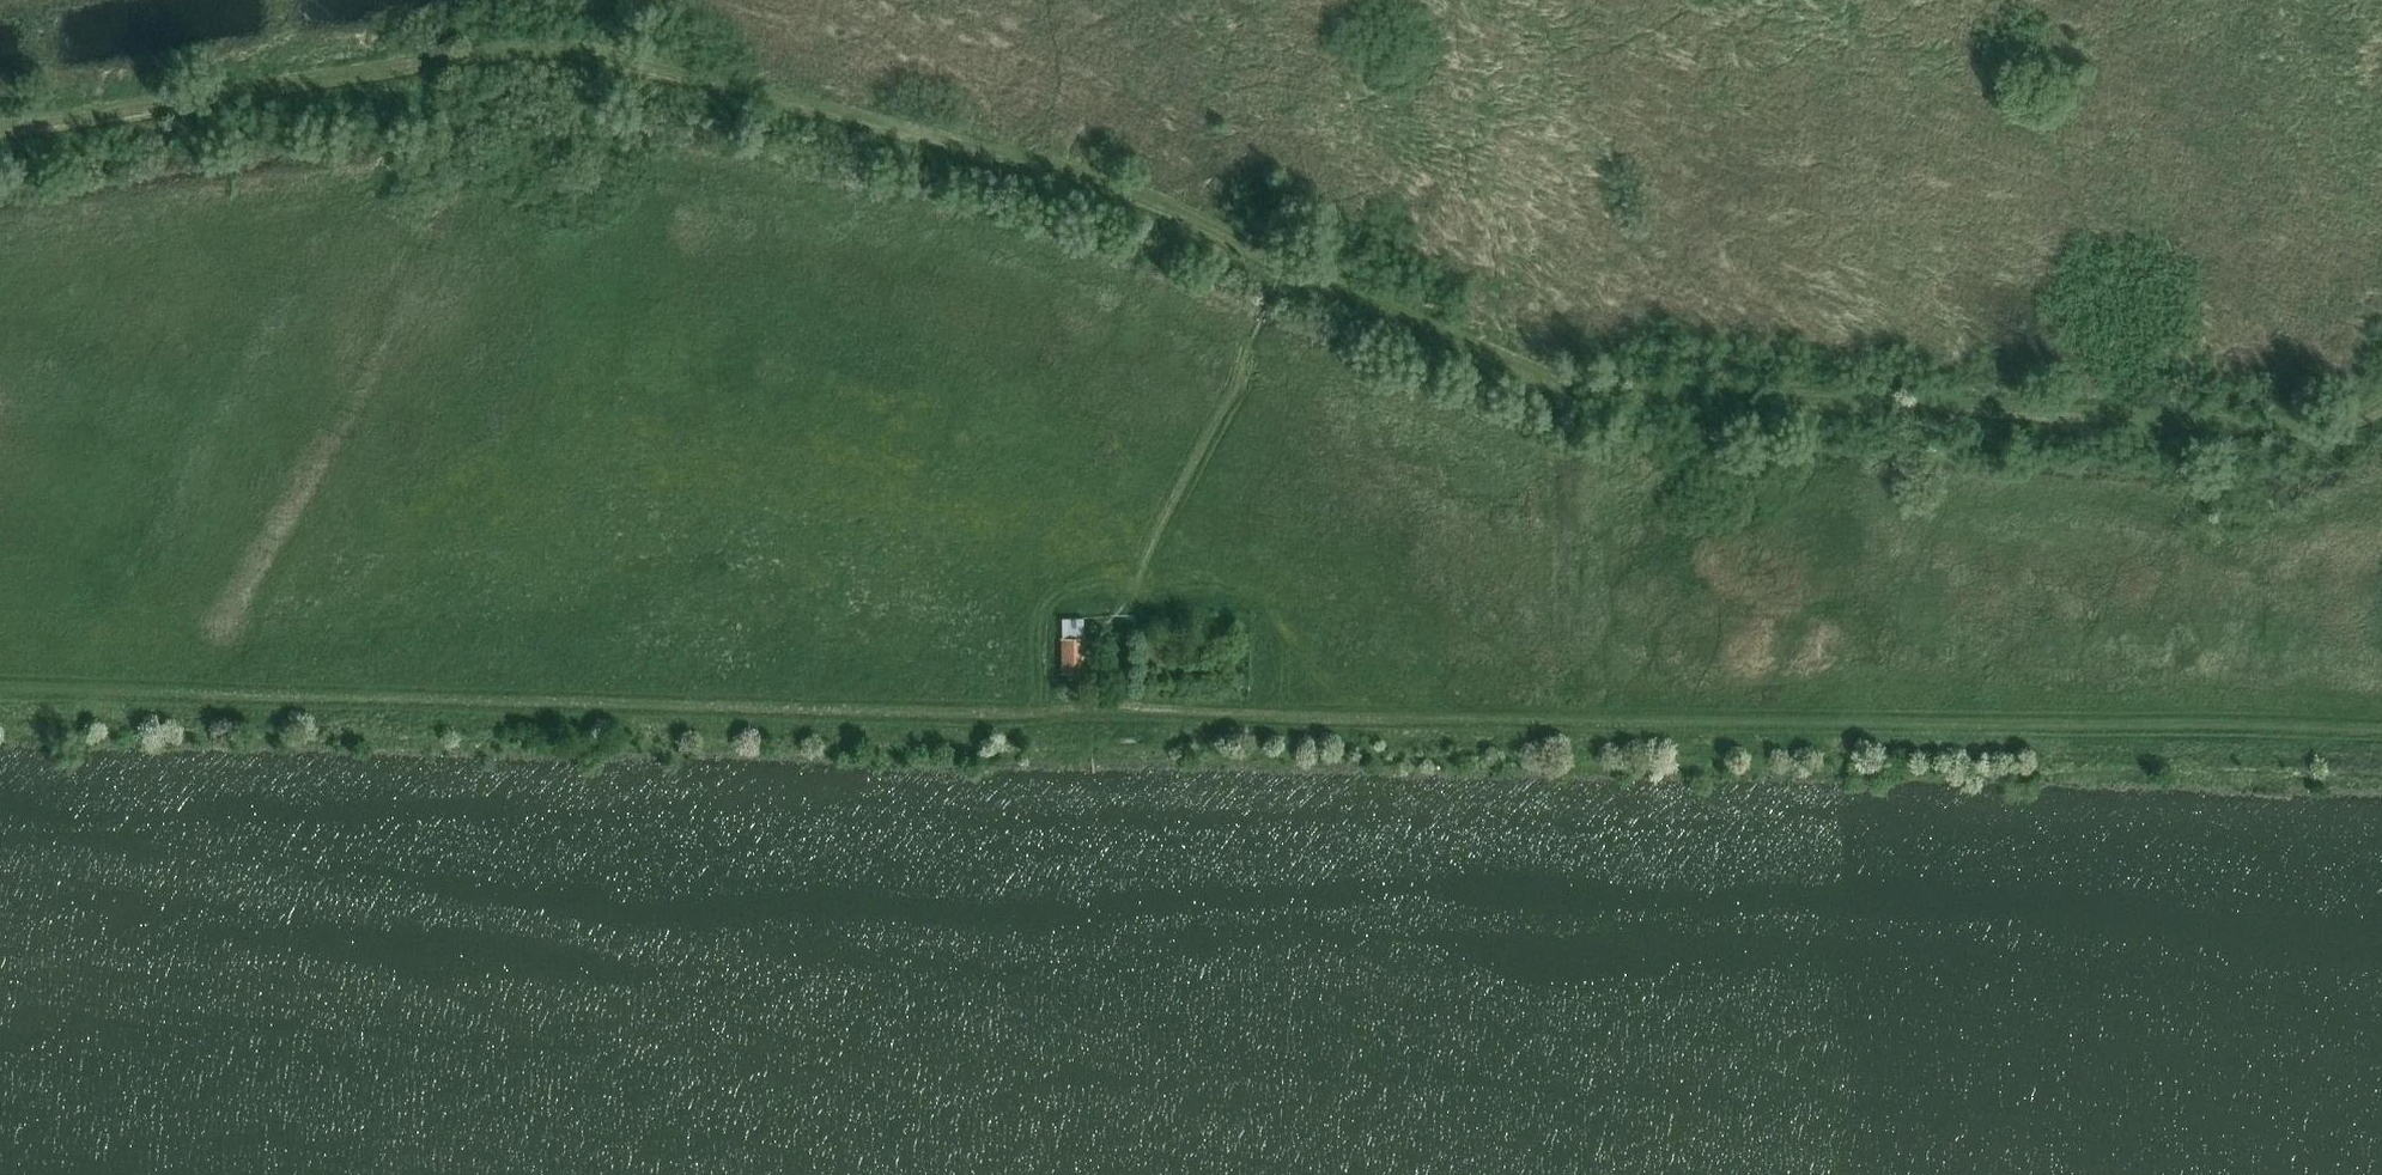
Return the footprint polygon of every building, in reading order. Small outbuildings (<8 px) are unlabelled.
[(1151,644),(1172,643),(1172,631),(1150,632),(1151,644)] [(1085,673),(1085,638),(1061,638),(1062,673),(1085,673)]
